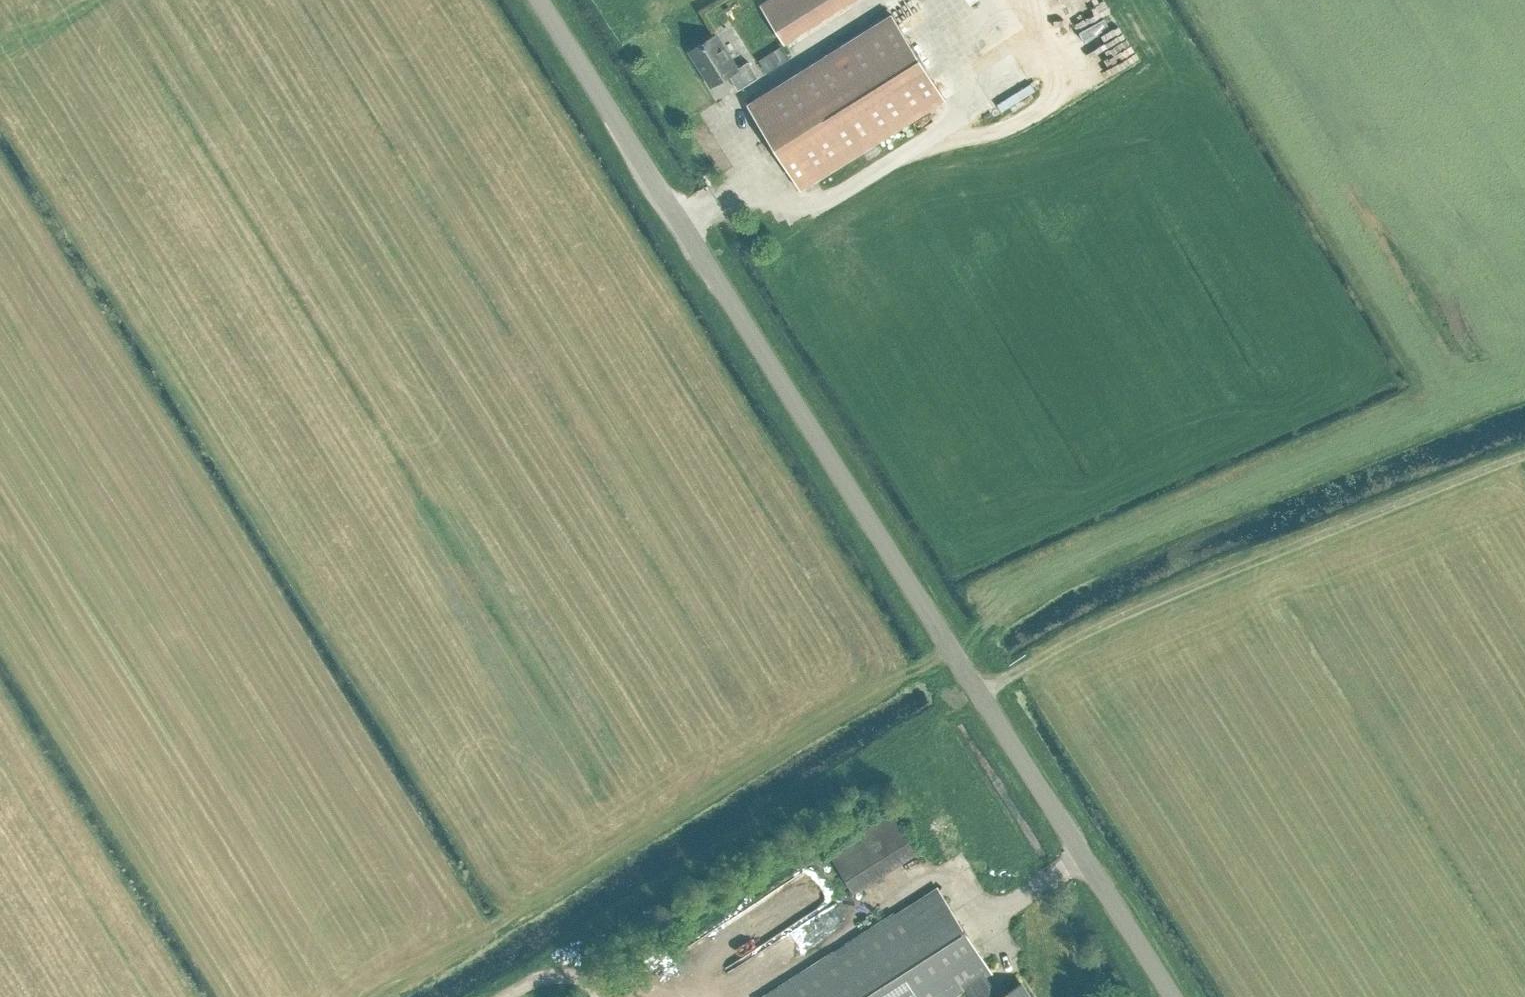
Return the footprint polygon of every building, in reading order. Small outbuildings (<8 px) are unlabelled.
[(760,5),(783,41),(847,0),(769,0),(760,5)] [(892,13),(747,104),(800,188),(945,98),(892,13)] [(737,67),(715,34),(690,50),(711,84),(728,74),(738,89),(758,76),(748,60),(737,67)] [(766,72),(788,58),(781,45),(758,60),(766,72)] [(855,892),(915,853),(890,813),(829,851),(855,892)] [(1021,982),(999,996),(986,975),(991,972),(937,887),(764,996),(951,996),(965,988),(971,996),(1031,996),(1021,982)]
